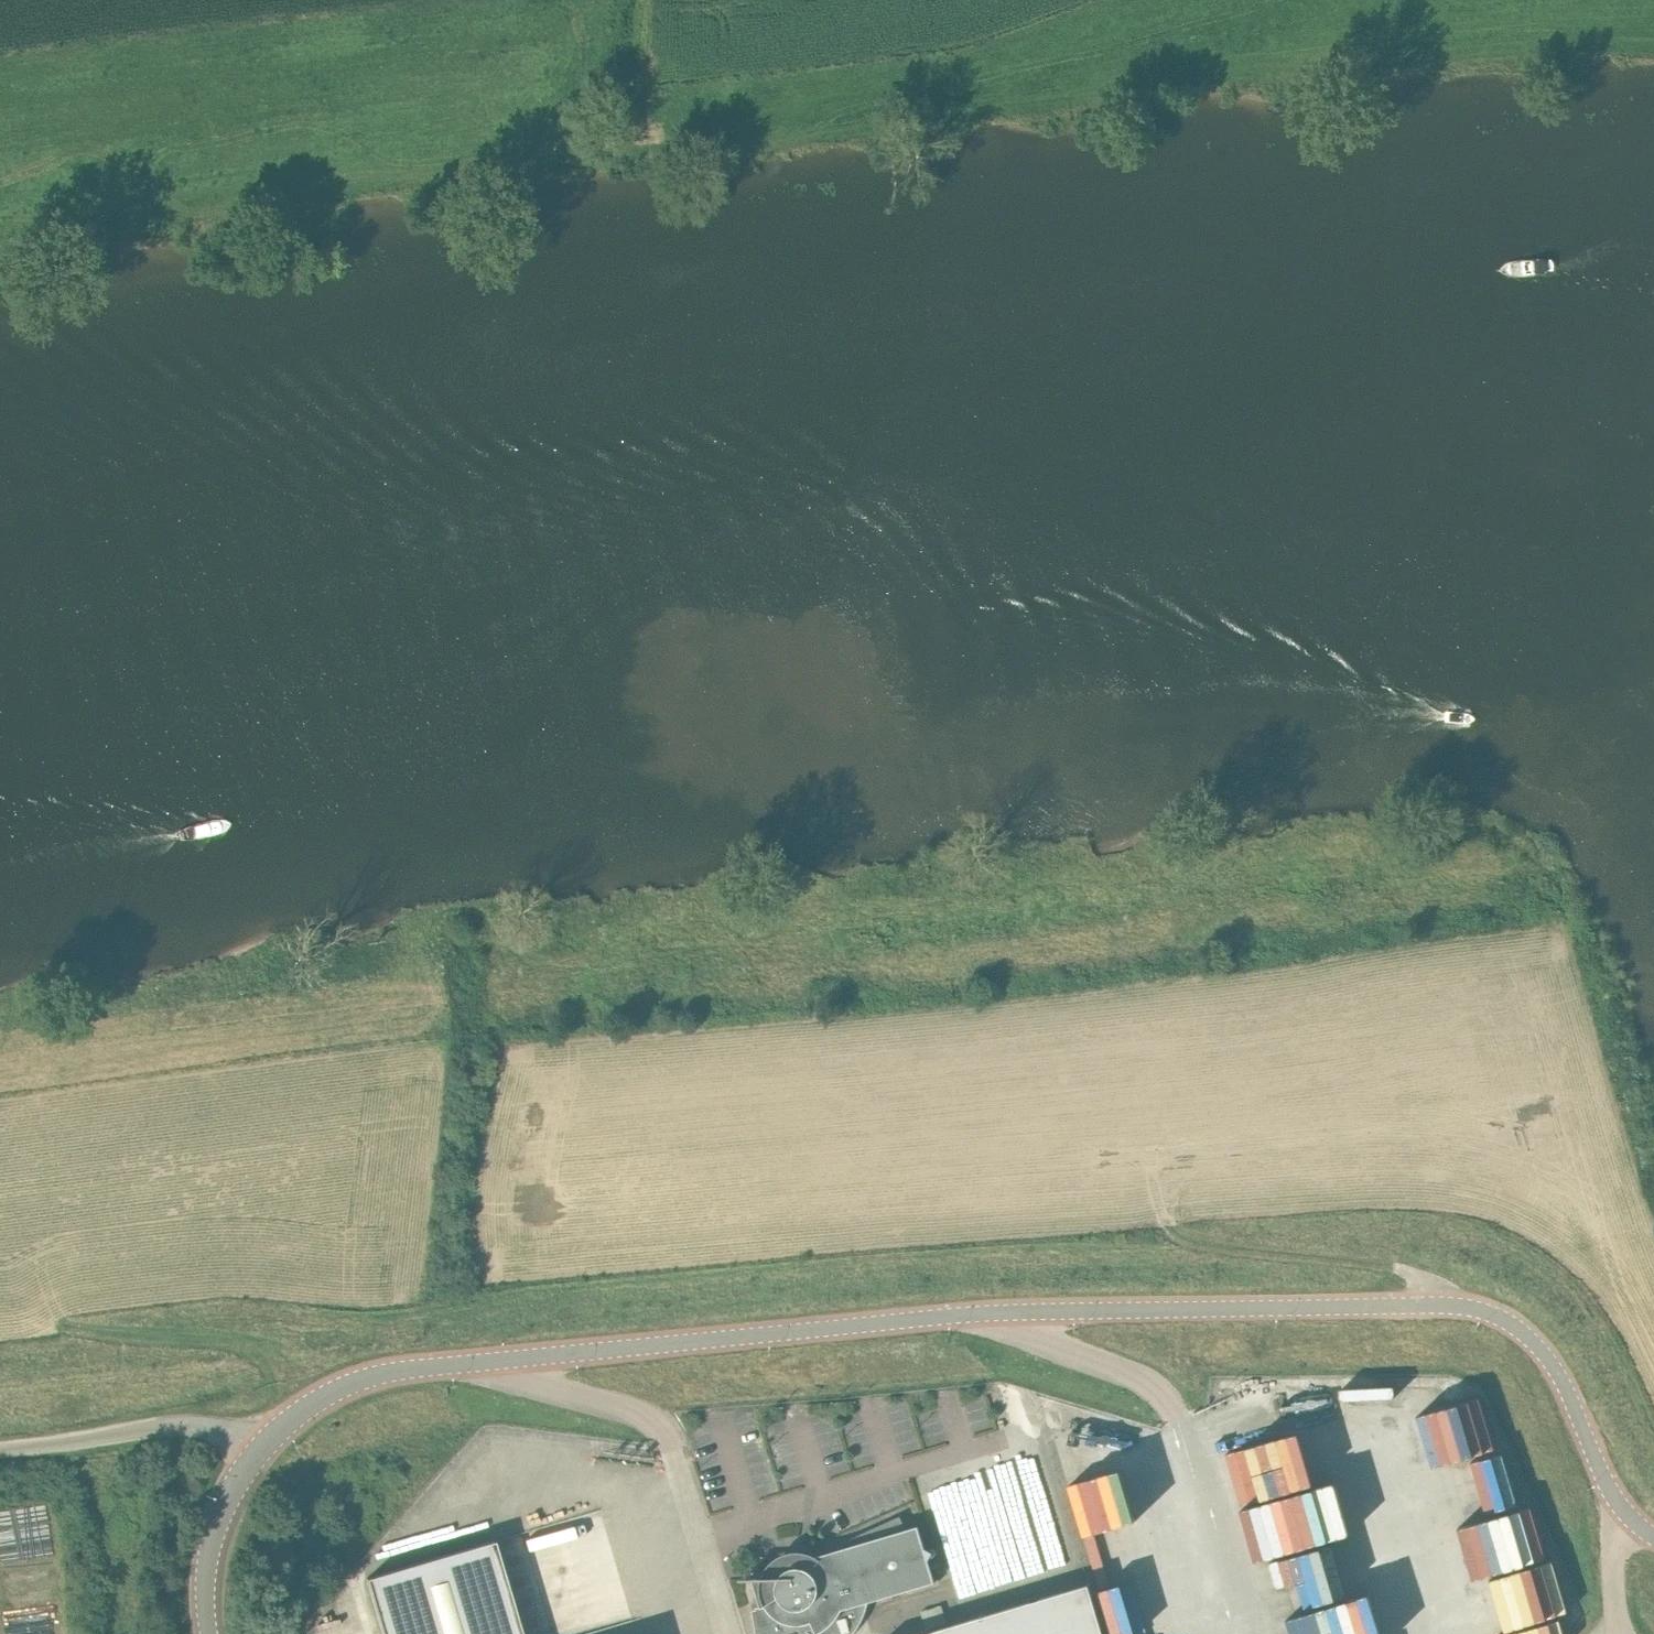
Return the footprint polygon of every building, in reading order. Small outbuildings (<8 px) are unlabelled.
[(1361,1406),(1362,1428),(1419,1428),(1418,1398),(1447,1398),(1447,1384),(1328,1385),(1328,1407),(1361,1406)] [(1461,1454),(1497,1448),(1488,1397),(1452,1403),(1461,1454)] [(1246,1447),(1258,1499),(1333,1482),(1321,1430),(1246,1447)] [(1159,1503),(1144,1452),(1080,1471),(1094,1521),(1159,1503)] [(1238,1514),(1252,1566),(1347,1540),(1333,1488),(1238,1514)] [(51,1554),(46,1503),(0,1507),(0,1559),(51,1554)] [(918,1526),(818,1557),(808,1553),(804,1552),(799,1552),(794,1552),(787,1553),(777,1558),(772,1562),(769,1566),(765,1572),(753,1577),(761,1607),(757,1608),(758,1609),(753,1611),(757,1633),(853,1633),(858,1628),(863,1620),(866,1613),(869,1601),(935,1581),(918,1526)] [(367,1578),(383,1633),(524,1633),(495,1537),(367,1578)] [(1548,1596),(1560,1594),(1555,1562),(1544,1564),(1548,1596)] [(1090,1584),(923,1633),(1104,1633),(1090,1584)] [(1512,1633),(1572,1633),(1566,1607),(1552,1610),(1552,1611),(1509,1620),(1512,1633)]
